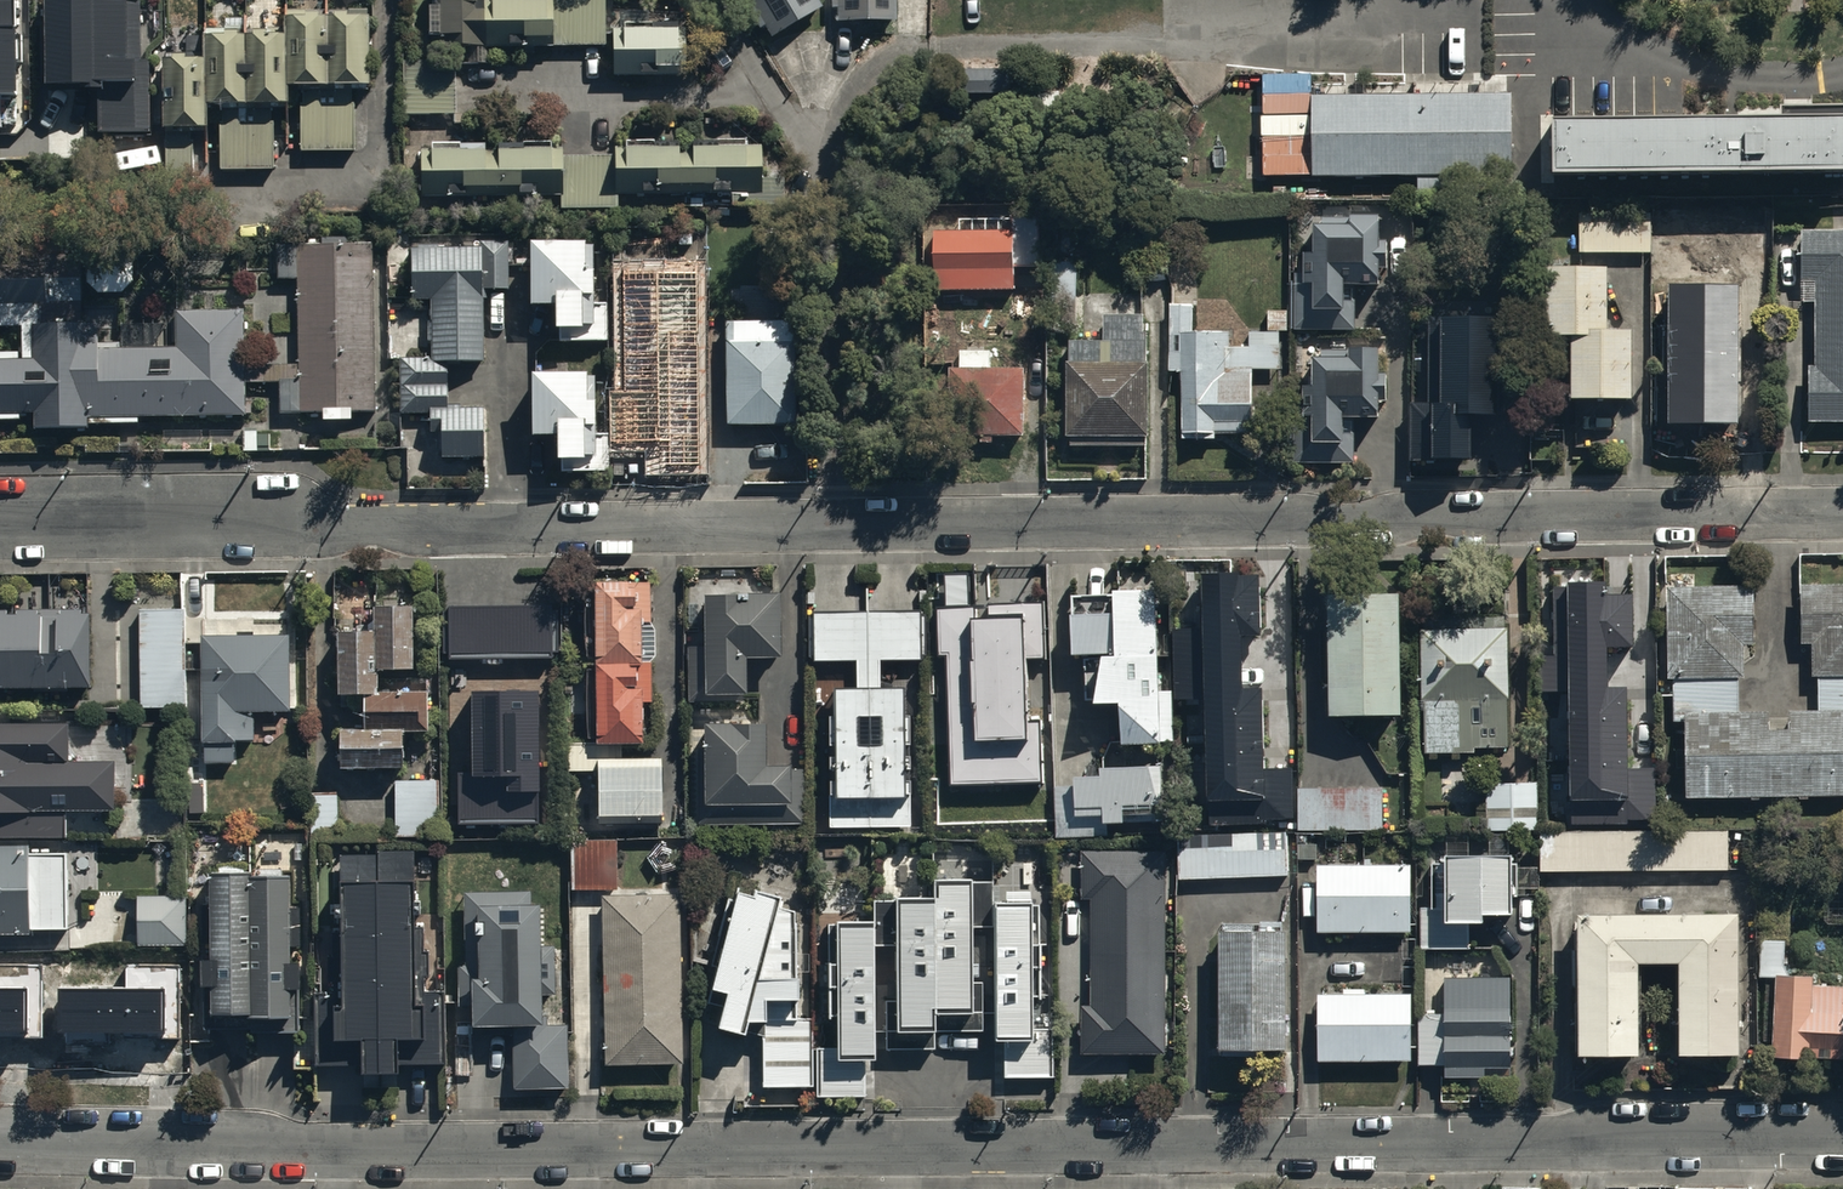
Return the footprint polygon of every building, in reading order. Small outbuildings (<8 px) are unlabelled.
[(16,93),(15,0),(0,0),(0,93),(16,93)] [(43,84),(90,84),(90,130),(148,130),(148,57),(136,57),(136,0),(43,0),(43,84)] [(456,62),(487,62),(487,47),(605,44),(604,0),(435,0),(435,2),(428,2),(429,32),(444,31),(444,44),(455,43),(456,62)] [(817,0),(744,0),(767,38),(820,6),(817,0)] [(893,0),(830,0),(831,7),(836,7),(836,20),(894,19),(893,0)] [(367,9),(286,11),(286,28),(217,29),(205,30),(206,54),(198,54),(198,49),(161,50),(163,124),(208,122),(208,101),(219,101),(220,167),(273,167),(272,99),(289,99),(289,81),(299,81),(300,149),(351,149),(350,80),(369,79),(367,9)] [(613,23),(612,73),(685,75),(686,25),(613,23)] [(1510,172),(1509,92),(1278,94),(1278,174),(1510,172)] [(1264,161),(1263,113),(1243,114),(1243,161),(1264,161)] [(1551,124),(1551,171),(1842,169),(1842,176),(1842,122),(1551,124)] [(423,147),(423,195),(446,195),(446,193),(558,192),(558,205),(616,205),(616,192),(729,191),(729,204),(760,204),(759,143),(742,143),(742,138),(689,139),(689,148),(677,148),(677,138),(623,139),(623,145),(611,145),(612,154),(561,155),(561,148),(549,148),(549,140),(432,141),(432,147),(423,147)] [(1012,228),(918,228),(917,287),(1013,288),(1013,263),(1037,263),(1037,206),(1012,206),(1012,228)] [(1694,206),(1655,206),(1657,276),(1696,275),(1694,206)] [(1350,219),(1313,221),(1312,248),(1301,248),(1300,279),(1291,279),(1289,327),(1353,329),(1354,284),(1377,284),(1378,265),(1385,265),(1386,238),(1377,237),(1378,212),(1351,211),(1350,219)] [(1800,227),(1800,280),(1815,280),(1815,363),(1808,363),(1808,420),(1842,420),(1842,227),(1800,227)] [(707,229),(673,228),(672,280),(706,280),(707,229)] [(581,236),(526,234),(526,248),(521,248),(521,260),(526,260),(525,300),(549,300),(549,323),(558,323),(557,341),(605,341),(605,300),(590,300),(591,241),(581,241),(581,236)] [(0,276),(0,324),(22,324),(22,350),(0,350),(0,417),(20,417),(20,411),(33,411),(33,427),(89,427),(89,416),(245,416),(245,382),(279,382),(279,420),(339,420),(339,416),(352,416),(352,409),(373,409),(373,239),(297,239),(297,253),(276,253),(277,277),(296,277),(296,362),(245,362),(245,304),(173,304),(173,342),(168,342),(168,321),(122,321),(122,341),(99,341),(99,320),(82,320),(82,277),(0,276)] [(506,243),(411,243),(411,300),(431,300),(431,356),(401,356),(401,410),(430,410),(430,430),(440,430),(440,457),(484,457),(484,404),(448,404),(448,360),(481,360),(481,289),(506,289),(506,243)] [(1077,260),(1052,259),(1050,325),(1075,326),(1077,260)] [(1605,260),(1545,260),(1545,332),(1569,332),(1569,395),(1630,395),(1630,323),(1604,322),(1605,260)] [(1736,279),(1666,279),(1668,421),(1738,420),(1736,279)] [(650,330),(625,331),(625,434),(690,434),(690,313),(665,313),(665,296),(643,296),(643,291),(628,291),(628,317),(650,317),(650,330)] [(1193,303),(1170,303),(1170,369),(1180,369),(1180,437),(1213,437),(1213,431),(1250,431),(1250,368),(1279,369),(1279,329),(1285,329),(1285,309),(1265,308),(1265,329),(1249,329),(1249,345),(1229,345),(1229,328),(1193,327),(1193,303)] [(1148,313),(1102,312),(1102,338),(1066,337),(1064,434),(1146,435),(1148,313)] [(789,319),(723,319),(724,421),(790,421),(789,319)] [(1499,336),(1431,336),(1431,426),(1460,426),(1460,433),(1499,433),(1499,336)] [(1376,343),(1347,343),(1348,353),(1312,354),(1312,382),(1301,383),(1302,412),(1311,412),(1311,438),(1341,437),(1340,411),(1376,411),(1376,395),(1384,395),(1384,368),(1376,368),(1376,343)] [(959,365),(950,365),(949,441),(1024,441),(1024,365),(991,365),(991,349),(959,349),(959,365)] [(582,367),(527,366),(528,430),(551,430),(552,455),(581,454),(581,451),(592,451),(591,373),(582,373),(582,367)] [(1260,570),(1199,572),(1201,626),(1172,627),(1174,698),(1204,697),(1208,824),(1293,821),(1291,769),(1263,770),(1260,689),(1241,689),(1240,635),(1262,634),(1260,570)] [(944,652),(949,783),(1039,779),(1036,719),(1025,719),(1022,655),(1041,654),(1039,601),(966,604),(965,574),(944,575),(945,605),(934,605),(936,652),(944,652)] [(649,577),(591,578),(593,738),(639,738),(638,700),(650,700),(649,659),(638,659),(637,620),(649,620),(649,577)] [(1554,654),(1539,654),(1539,688),(1566,688),(1567,820),(1625,819),(1625,814),(1654,814),(1654,762),(1626,763),(1626,683),(1607,683),(1607,648),(1630,648),(1630,592),(1603,592),(1603,581),(1565,582),(1565,586),(1554,586),(1554,654)] [(1666,584),(1667,677),(1671,677),(1671,721),(1683,721),(1683,793),(1842,792),(1842,581),(1798,582),(1799,642),(1810,642),(1811,673),(1817,673),(1817,708),(1739,708),(1739,676),(1744,676),(1744,640),(1752,640),(1751,583),(1666,584)] [(1114,591),(1067,592),(1068,653),(1081,653),(1082,700),(1116,700),(1117,739),(1160,738),(1157,586),(1114,587),(1114,591)] [(1398,589),(1326,590),(1326,712),(1398,711),(1398,589)] [(780,591),(701,591),(700,644),(686,644),(685,701),(742,702),(742,652),(780,652),(780,591)] [(412,601),(371,600),(371,626),(335,626),(335,691),(359,691),(359,723),(337,723),(336,765),(400,766),(400,726),(424,727),(424,689),(373,689),(373,668),(411,668),(412,601)] [(0,605),(0,685),(92,685),(93,606),(0,605)] [(554,606),(448,607),(448,660),(554,659),(554,606)] [(185,608),(140,608),(139,703),(185,704),(185,608)] [(920,611),(812,611),(812,660),(853,660),(853,683),(829,683),(829,707),(824,707),(824,825),(906,825),(906,712),(901,712),(901,685),(878,685),(878,656),(920,656),(920,611)] [(254,617),(202,618),(202,740),(205,740),(205,761),(234,761),(234,739),(254,739),(254,707),(290,708),(290,624),(253,624),(254,617)] [(1420,624),(1424,750),(1473,750),(1473,743),(1507,743),(1507,624),(1420,624)] [(539,690),(471,691),(472,772),(458,772),(458,825),(541,824),(539,690)] [(764,719),(702,718),(702,745),(696,745),(696,822),(803,823),(804,767),(786,766),(786,760),(764,760),(764,719)] [(0,719),(0,834),(62,834),(62,806),(111,806),(111,756),(67,756),(66,719),(0,719)] [(620,743),(567,743),(567,769),(594,769),(594,812),(658,812),(658,756),(620,756),(620,743)] [(1100,770),(1073,770),(1073,813),(1101,813),(1101,820),(1125,819),(1125,801),(1159,801),(1158,761),(1100,762),(1100,770)] [(434,777),(393,777),(392,835),(433,836),(434,777)] [(1538,780),(1486,780),(1486,830),(1538,830),(1538,780)] [(1382,785),(1298,786),(1298,830),(1383,829),(1382,785)] [(338,792),(309,793),(309,839),(338,839),(338,792)] [(1727,869),(1727,829),(1540,830),(1540,871),(1727,869)] [(1177,878),(1289,874),(1288,835),(1176,839),(1177,878)] [(568,838),(569,887),(615,886),(614,837),(568,838)] [(0,844),(0,931),(68,931),(69,844),(0,844)] [(331,991),(313,991),(314,1061),(359,1061),(359,1068),(394,1068),(394,1060),(439,1059),(438,989),(420,989),(420,972),(425,972),(425,949),(420,949),(420,924),(411,924),(410,847),(338,847),(339,927),(329,927),(330,955),(325,955),(326,978),(331,978),(331,991)] [(1163,847),(1080,848),(1081,899),(1087,899),(1088,1004),(1081,1004),(1082,1049),(1164,1049),(1163,847)] [(1508,908),(1508,848),(1443,849),(1443,858),(1429,858),(1430,905),(1419,905),(1419,948),(1467,947),(1467,915),(1481,914),(1481,908),(1508,908)] [(1409,863),(1316,863),(1316,930),(1409,930),(1409,863)] [(288,870),(210,873),(210,957),(200,957),(200,981),(206,981),(206,1028),(298,1028),(298,958),(289,958),(289,945),(299,945),(298,900),(288,900),(288,870)] [(998,1078),(1053,1078),(1053,1025),(1030,1025),(1030,896),(995,896),(995,878),(969,878),(969,873),(930,873),(930,894),(893,894),(893,900),(874,900),(874,920),(836,920),(836,924),(828,924),(828,1012),(836,1012),(836,1047),(816,1047),(816,1094),(863,1094),(863,1054),(874,1054),(874,1030),(885,1030),(885,1048),(935,1048),(935,1031),(984,1031),(984,1015),(988,1015),(988,1039),(998,1039),(998,1078)] [(751,895),(735,890),(708,983),(723,987),(713,1021),(760,1034),(761,1083),(809,1083),(808,1018),(794,1018),(792,910),(770,903),(773,893),(753,887),(751,895)] [(511,1086),(567,1085),(566,1023),(545,1023),(545,1015),(539,1015),(539,992),(553,992),(552,943),(536,943),(535,900),(529,900),(529,889),(460,890),(462,962),(456,963),(457,1005),(468,1005),(468,1023),(510,1022),(511,1086)] [(680,1060),(677,892),(599,893),(602,1061),(680,1060)] [(186,895),(137,894),(137,943),(186,943),(186,895)] [(1676,1050),(1736,1049),(1735,909),(1602,909),(1577,909),(1577,1049),(1637,1048),(1636,959),(1676,959),(1676,1050)] [(1217,1045),(1283,1046),(1285,927),(1219,926),(1217,1045)] [(42,1032),(43,963),(0,963),(0,1032),(42,1032)] [(126,988),(58,989),(59,1033),(180,1032),(180,965),(126,965),(126,988)] [(1772,972),(1768,1053),(1842,1056),(1842,987),(1811,985),(1812,974),(1772,972)] [(1511,1074),(1509,973),(1442,975),(1443,1012),(1418,1012),(1419,1063),(1442,1062),(1442,1076),(1511,1074)] [(1410,1057),(1410,991),(1317,991),(1317,1058),(1410,1057)]
